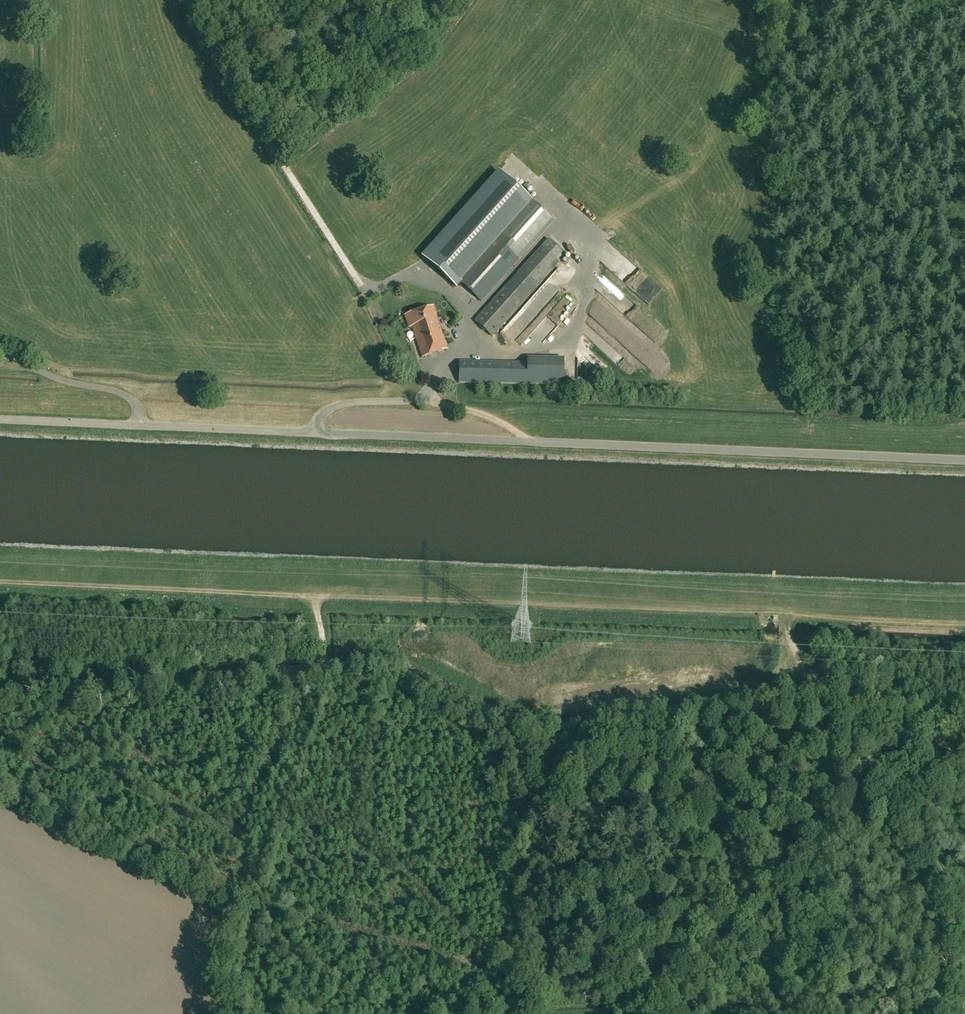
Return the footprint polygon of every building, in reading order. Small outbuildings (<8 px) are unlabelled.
[(421,256),(457,289),(535,202),(499,170),(421,256)] [(535,202),(499,242),(519,260),(555,220),(535,202)] [(551,234),(515,275),(534,291),(570,250),(551,234)] [(499,242),(461,284),(481,302),(519,260),(499,242)] [(515,275),(474,321),(492,337),(534,291),(515,275)] [(412,327),(416,339),(441,331),(433,306),(405,315),(409,328),(412,327)] [(422,358),(447,349),(441,331),(416,339),(422,358)] [(564,358),(525,357),(525,361),(525,384),(564,385),(564,358)] [(525,361),(458,360),(459,383),(525,384),(525,361)]
